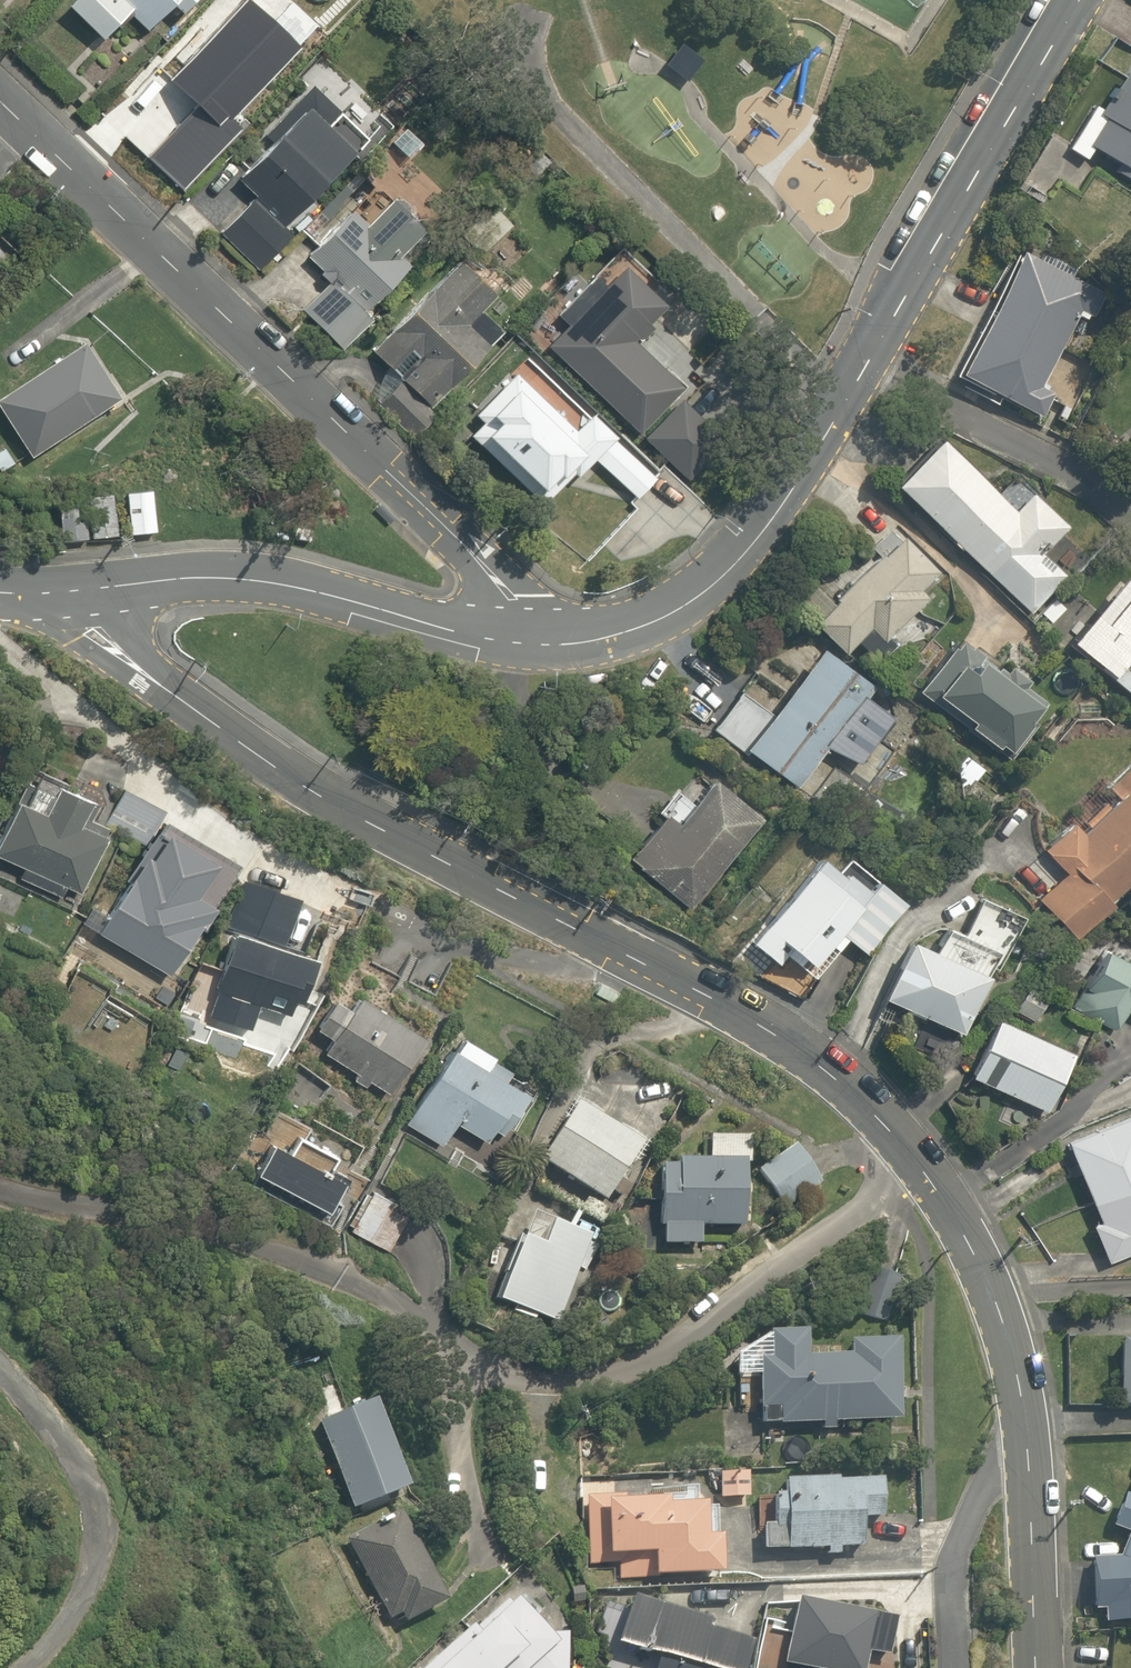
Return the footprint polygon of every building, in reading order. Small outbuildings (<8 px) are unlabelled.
[(191,0),(75,0),(64,12),(98,43),(123,15),(145,34),(166,10),(175,18),(191,0)] [(1110,35),(1093,66),(1124,83),(1081,160),(1130,188),(1130,46),(1110,35)] [(247,104),(196,56),(143,113),(194,160),(247,104)] [(310,93),(300,103),(230,180),(250,198),(218,234),(250,264),(260,272),(292,237),(283,228),(353,151),(327,126),(336,116),(310,93)] [(361,228),(349,216),(304,260),(330,288),(302,316),(331,345),(336,351),(373,315),(367,309),(431,247),(387,203),(361,228)] [(1076,320),(1085,324),(1100,296),(1073,283),(1077,275),(1023,247),(957,378),(1037,419),(1049,395),(1032,387),(1037,377),(1045,381),(1076,320)] [(688,355),(703,338),(715,325),(678,292),(667,304),(621,262),(600,286),(592,278),(558,315),(566,322),(542,349),(638,438),(679,393),(632,350),(655,325),(688,355)] [(397,383),(423,408),(494,335),(474,316),(489,300),(450,263),(364,353),(387,374),(406,354),(416,363),(397,383)] [(0,396),(0,409),(30,455),(118,397),(82,342),(0,396)] [(507,371),(454,433),(525,495),(551,465),(576,487),(594,466),(636,503),(655,482),(563,401),(554,412),(507,371)] [(1120,449),(1130,459),(1130,438),(1120,449)] [(1042,558),(1068,529),(1029,493),(1010,514),(934,444),(891,491),(1028,616),(1063,577),(1042,558)] [(112,491),(85,497),(93,538),(120,532),(112,491)] [(913,593),(933,573),(894,535),(810,622),(845,656),(868,632),(879,643),(921,601),(913,593)] [(1068,647),(1130,701),(1130,592),(1122,584),(1068,647)] [(964,726),(962,730),(1005,757),(1044,696),(997,667),(989,679),(971,667),(979,655),(955,639),(918,696),(964,726)] [(867,689),(815,652),(773,712),(742,690),(711,732),(796,793),(826,751),(854,771),(889,722),(859,700),(867,689)] [(978,774),(961,756),(937,779),(955,797),(978,774)] [(1067,827),(1049,848),(1041,857),(1061,873),(1032,906),(1076,944),(1112,903),(1130,880),(1130,763),(1125,769),(1120,765),(1099,790),(1110,800),(1078,836),(1067,827)] [(0,838),(0,857),(77,895),(118,809),(34,768),(0,838)] [(644,830),(620,860),(687,911),(756,822),(690,771),(644,830)] [(235,862),(158,821),(98,932),(175,973),(235,862)] [(804,872),(756,926),(805,970),(853,915),(804,872)] [(881,892),(850,925),(871,945),(902,912),(881,892)] [(293,1001),(304,1005),(322,948),(235,921),(206,1014),(250,1028),(258,1004),(289,1014),(293,1001)] [(931,952),(908,942),(879,1007),(958,1042),(997,953),(941,929),(931,952)] [(1082,1009),(1116,1029),(1123,1018),(1130,1022),(1130,971),(1095,951),(1071,992),(1087,1001),(1082,1009)] [(332,1041),(323,1055),(385,1094),(425,1030),(363,991),(361,995),(338,981),(309,1026),(332,1041)] [(1071,1051),(993,1018),(966,1081),(1045,1114),(1071,1051)] [(512,1105),(524,1086),(504,1074),(511,1061),(461,1031),(404,1126),(441,1149),(455,1125),(483,1142),(491,1129),(503,1136),(519,1109),(512,1105)] [(581,1102),(544,1161),(605,1200),(642,1141),(581,1102)] [(1053,1146),(1061,1162),(1067,1159),(1097,1225),(1086,1230),(1103,1269),(1130,1256),(1130,1111),(1053,1146)] [(275,1141),(257,1174),(323,1211),(342,1177),(326,1169),(335,1152),(297,1131),(288,1148),(275,1141)] [(696,1224),(743,1223),(742,1162),(751,1162),(751,1133),(742,1133),(707,1134),(707,1159),(660,1160),(660,1249),(696,1249),(696,1224)] [(821,1181),(790,1141),(756,1168),(775,1192),(757,1207),(769,1222),(772,1226),(806,1199),(802,1195),(821,1181)] [(370,1184),(345,1227),(387,1251),(412,1209),(370,1184)] [(534,1323),(538,1315),(553,1322),(596,1234),(518,1195),(497,1236),(513,1244),(489,1291),(514,1303),(510,1311),(534,1323)] [(834,1419),(896,1420),(897,1340),(856,1339),(855,1354),(808,1354),(808,1332),(768,1331),(768,1359),(760,1359),(759,1418),(820,1419),(820,1427),(834,1427),(834,1419)] [(1117,1347),(1116,1411),(1130,1411),(1130,1347),(1117,1347)] [(405,1487),(375,1397),(322,1414),(352,1504),(405,1487)] [(880,1473),(779,1476),(780,1521),(763,1521),(764,1547),(826,1546),(826,1556),(838,1556),(838,1544),(860,1544),(860,1517),(881,1517),(880,1473)] [(1113,1533),(1130,1540),(1130,1486),(1113,1533)] [(616,1565),(616,1582),(651,1582),(650,1573),(709,1573),(708,1495),(585,1496),(586,1565),(616,1565)] [(396,1514),(346,1541),(392,1621),(441,1594),(396,1514)] [(1130,1560),(1086,1561),(1086,1612),(1103,1612),(1103,1627),(1130,1627),(1130,1557),(1130,1560)] [(575,1623),(524,1568),(417,1667),(568,1667),(575,1623)] [(795,1594),(785,1663),(821,1667),(863,1667),(873,1605),(795,1594)]
